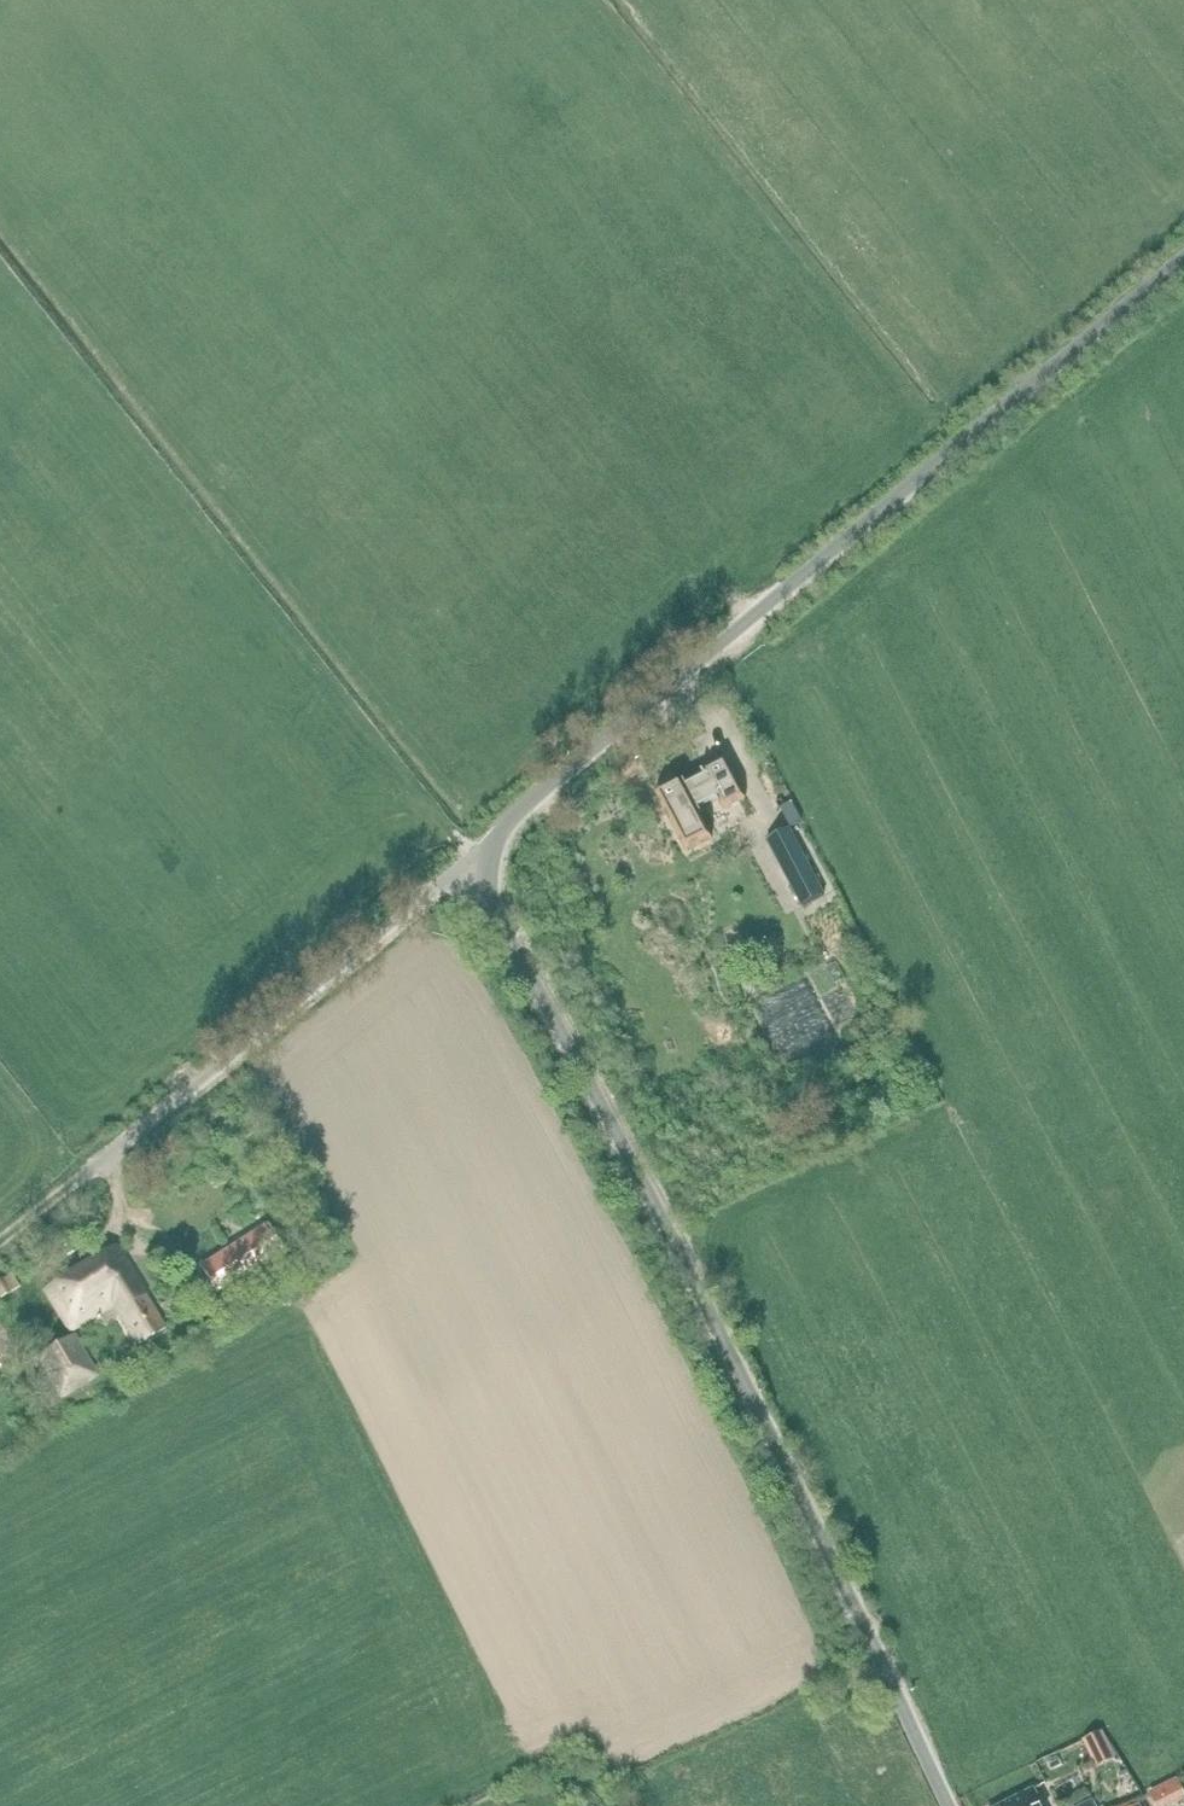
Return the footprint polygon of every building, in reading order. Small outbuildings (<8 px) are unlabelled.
[(662,791),(656,794),(664,809),(686,852),(712,838),(697,810),(718,799),(724,810),(725,810),(746,799),(725,760),(704,771),(706,776),(685,787),(682,780),(662,791)] [(791,799),(777,806),(788,828),(802,822),(791,799)] [(824,897),(788,828),(768,839),(804,907),(824,897)] [(268,1226),(203,1267),(220,1293),(285,1252),(268,1226)] [(164,1329),(145,1297),(115,1247),(44,1291),(70,1332),(113,1305),(138,1345),(164,1329)] [(20,1288),(11,1274),(0,1280),(0,1299),(20,1288)] [(59,1399),(98,1377),(74,1335),(32,1359),(44,1380),(48,1378),(59,1399)] [(1040,1787),(1040,1786),(1001,1805),(1042,1805),(1034,1790),(1040,1787)]
